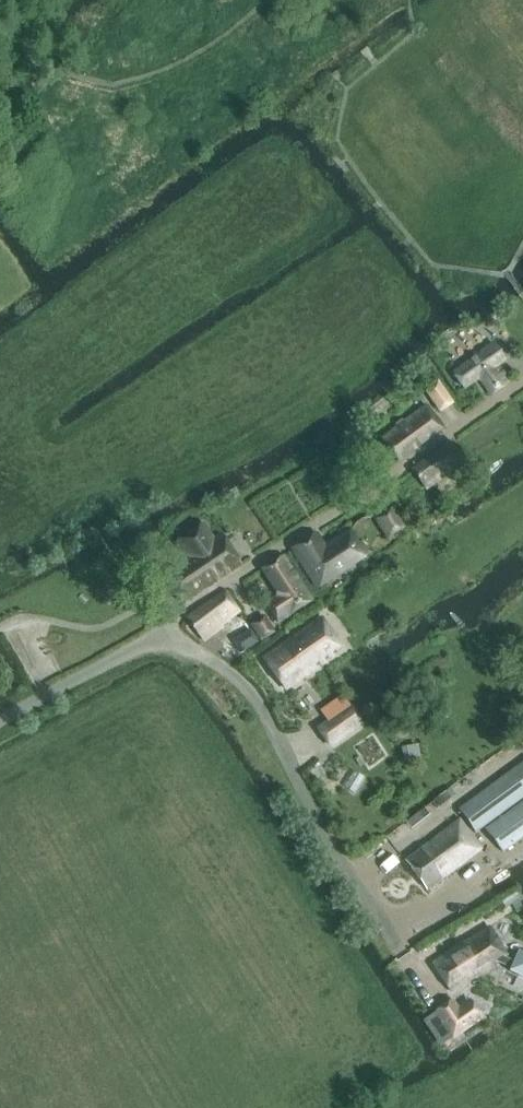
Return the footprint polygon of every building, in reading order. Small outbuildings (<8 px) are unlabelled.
[(504,359),(494,344),(452,373),(463,388),(479,377),(490,394),(508,381),(499,368),(495,371),(492,367),(504,359)] [(440,382),(426,390),(439,411),(452,401),(440,382)] [(398,459),(442,427),(427,406),(382,438),(398,459)] [(448,443),(411,471),(426,490),(462,462),(448,443)] [(391,507),(375,518),(388,539),(404,526),(391,507)] [(173,542),(184,559),(164,573),(183,602),(238,564),(219,535),(215,538),(204,522),(173,542)] [(316,533),(293,548),(317,585),(365,553),(349,529),(324,545),(316,533)] [(313,599),(284,554),(264,567),(280,594),(266,603),(278,621),(313,599)] [(238,611),(223,589),(187,613),(204,638),(222,625),(221,622),(238,611)] [(265,615),(252,623),(262,641),(275,631),(265,615)] [(287,688),(341,647),(320,618),(265,659),(287,688)] [(250,629),(234,640),(243,653),(259,641),(250,629)] [(331,744),(362,722),(351,705),(319,728),(331,744)] [(365,785),(371,764),(358,760),(352,781),(365,785)] [(495,780),(463,804),(458,808),(476,833),(522,798),(522,760),(495,780)] [(485,828),(504,853),(522,839),(522,801),(485,828)] [(408,834),(420,825),(412,814),(400,823),(408,834)] [(427,888),(481,847),(460,819),(406,860),(427,888)] [(508,971),(522,977),(522,951),(518,949),(513,961),(505,957),(507,956),(490,927),(435,961),(453,989),(497,962),(510,968),(508,971)] [(437,1010),(455,1035),(484,1015),(474,1000),(459,1011),(452,1000),(437,1010)]
